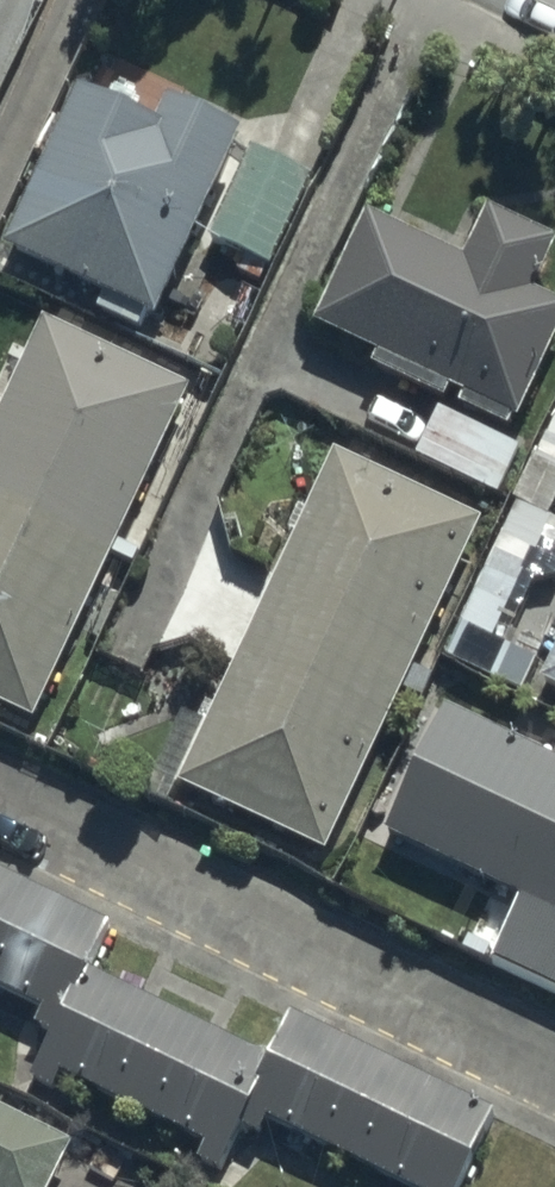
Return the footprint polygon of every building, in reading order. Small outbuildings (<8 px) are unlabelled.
[(267,271),(304,181),(233,151),(239,138),(161,104),(150,131),(73,97),(2,257),(157,325),(195,239),(267,271)] [(362,218),(311,330),(374,359),(369,371),(443,405),(448,395),(462,401),(457,412),(505,434),(510,423),(516,426),(554,341),(554,309),(531,298),(554,247),(478,212),(456,260),(362,218)] [(38,325),(25,351),(11,344),(0,367),(0,405),(4,407),(0,415),(0,710),(28,724),(187,396),(38,325)] [(511,507),(547,524),(554,506),(554,411),(511,507)] [(519,450),(436,412),(413,462),(495,500),(519,450)] [(478,527),(328,456),(173,787),(324,857),(478,527)] [(545,556),(499,535),(440,661),(518,698),(537,658),(504,643),(545,556)] [(540,683),(554,691),(554,653),(540,683)] [(437,717),(382,841),(519,902),(490,967),(554,996),(554,769),(437,717)] [(52,1009),(44,1025),(59,1031),(35,1080),(57,1091),(65,1075),(204,1141),(194,1162),(221,1175),(244,1128),(265,1139),(272,1125),(402,1186),(467,1186),(503,1112),(295,1012),(273,1058),(93,972),(118,921),(0,864),(0,985),(52,1009)] [(69,1143),(0,1110),(0,1186),(48,1186),(69,1143)]
